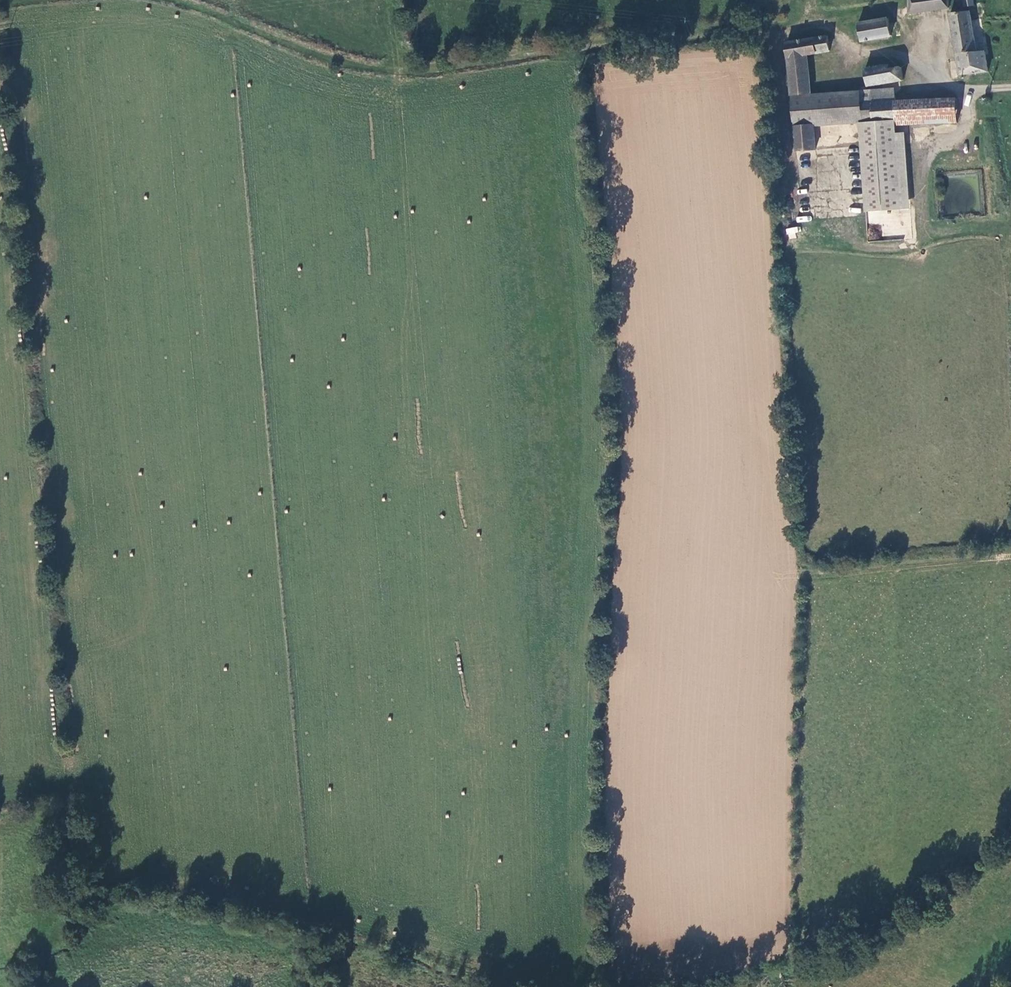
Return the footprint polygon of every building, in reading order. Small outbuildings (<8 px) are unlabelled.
[(911,12),(948,8),(948,0),(910,0),(911,12)] [(959,56),(961,74),(989,71),(986,52),(976,54),(970,17),(953,20),(959,56)] [(886,19),(857,24),(860,41),(889,36),(886,19)] [(794,154),(817,151),(815,128),(861,124),(897,120),(898,120),(897,101),(896,91),(809,98),(804,57),(827,53),(826,38),(785,46),(794,154)] [(885,65),(864,69),(867,87),(901,80),(899,68),(886,71),(885,65)] [(898,125),(959,121),(958,98),(897,101),(898,120),(898,125)] [(905,209),(897,120),(861,124),(870,213),(905,209)] [(786,228),(787,239),(799,238),(798,226),(786,228)]
